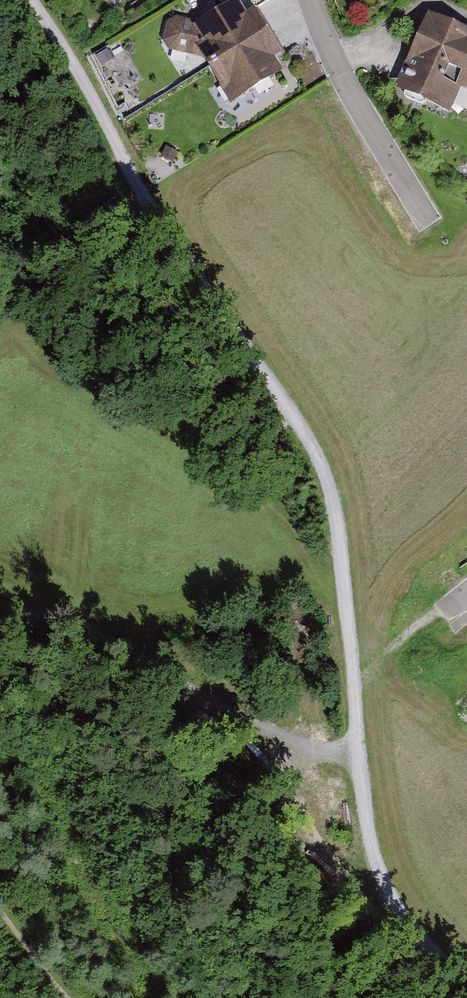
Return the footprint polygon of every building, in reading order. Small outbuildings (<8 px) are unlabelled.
[(205,64),(262,28),(249,8),(264,0),(232,0),(192,20),(171,17),(162,23),(158,42),(164,51),(186,57),(195,54),(205,64)] [(466,97),(466,34),(436,21),(403,97),(456,121),(466,97)] [(276,54),(262,31),(202,68),(225,104),(275,73),(267,60),(276,54)] [(121,81),(124,59),(110,58),(108,79),(121,81)]
